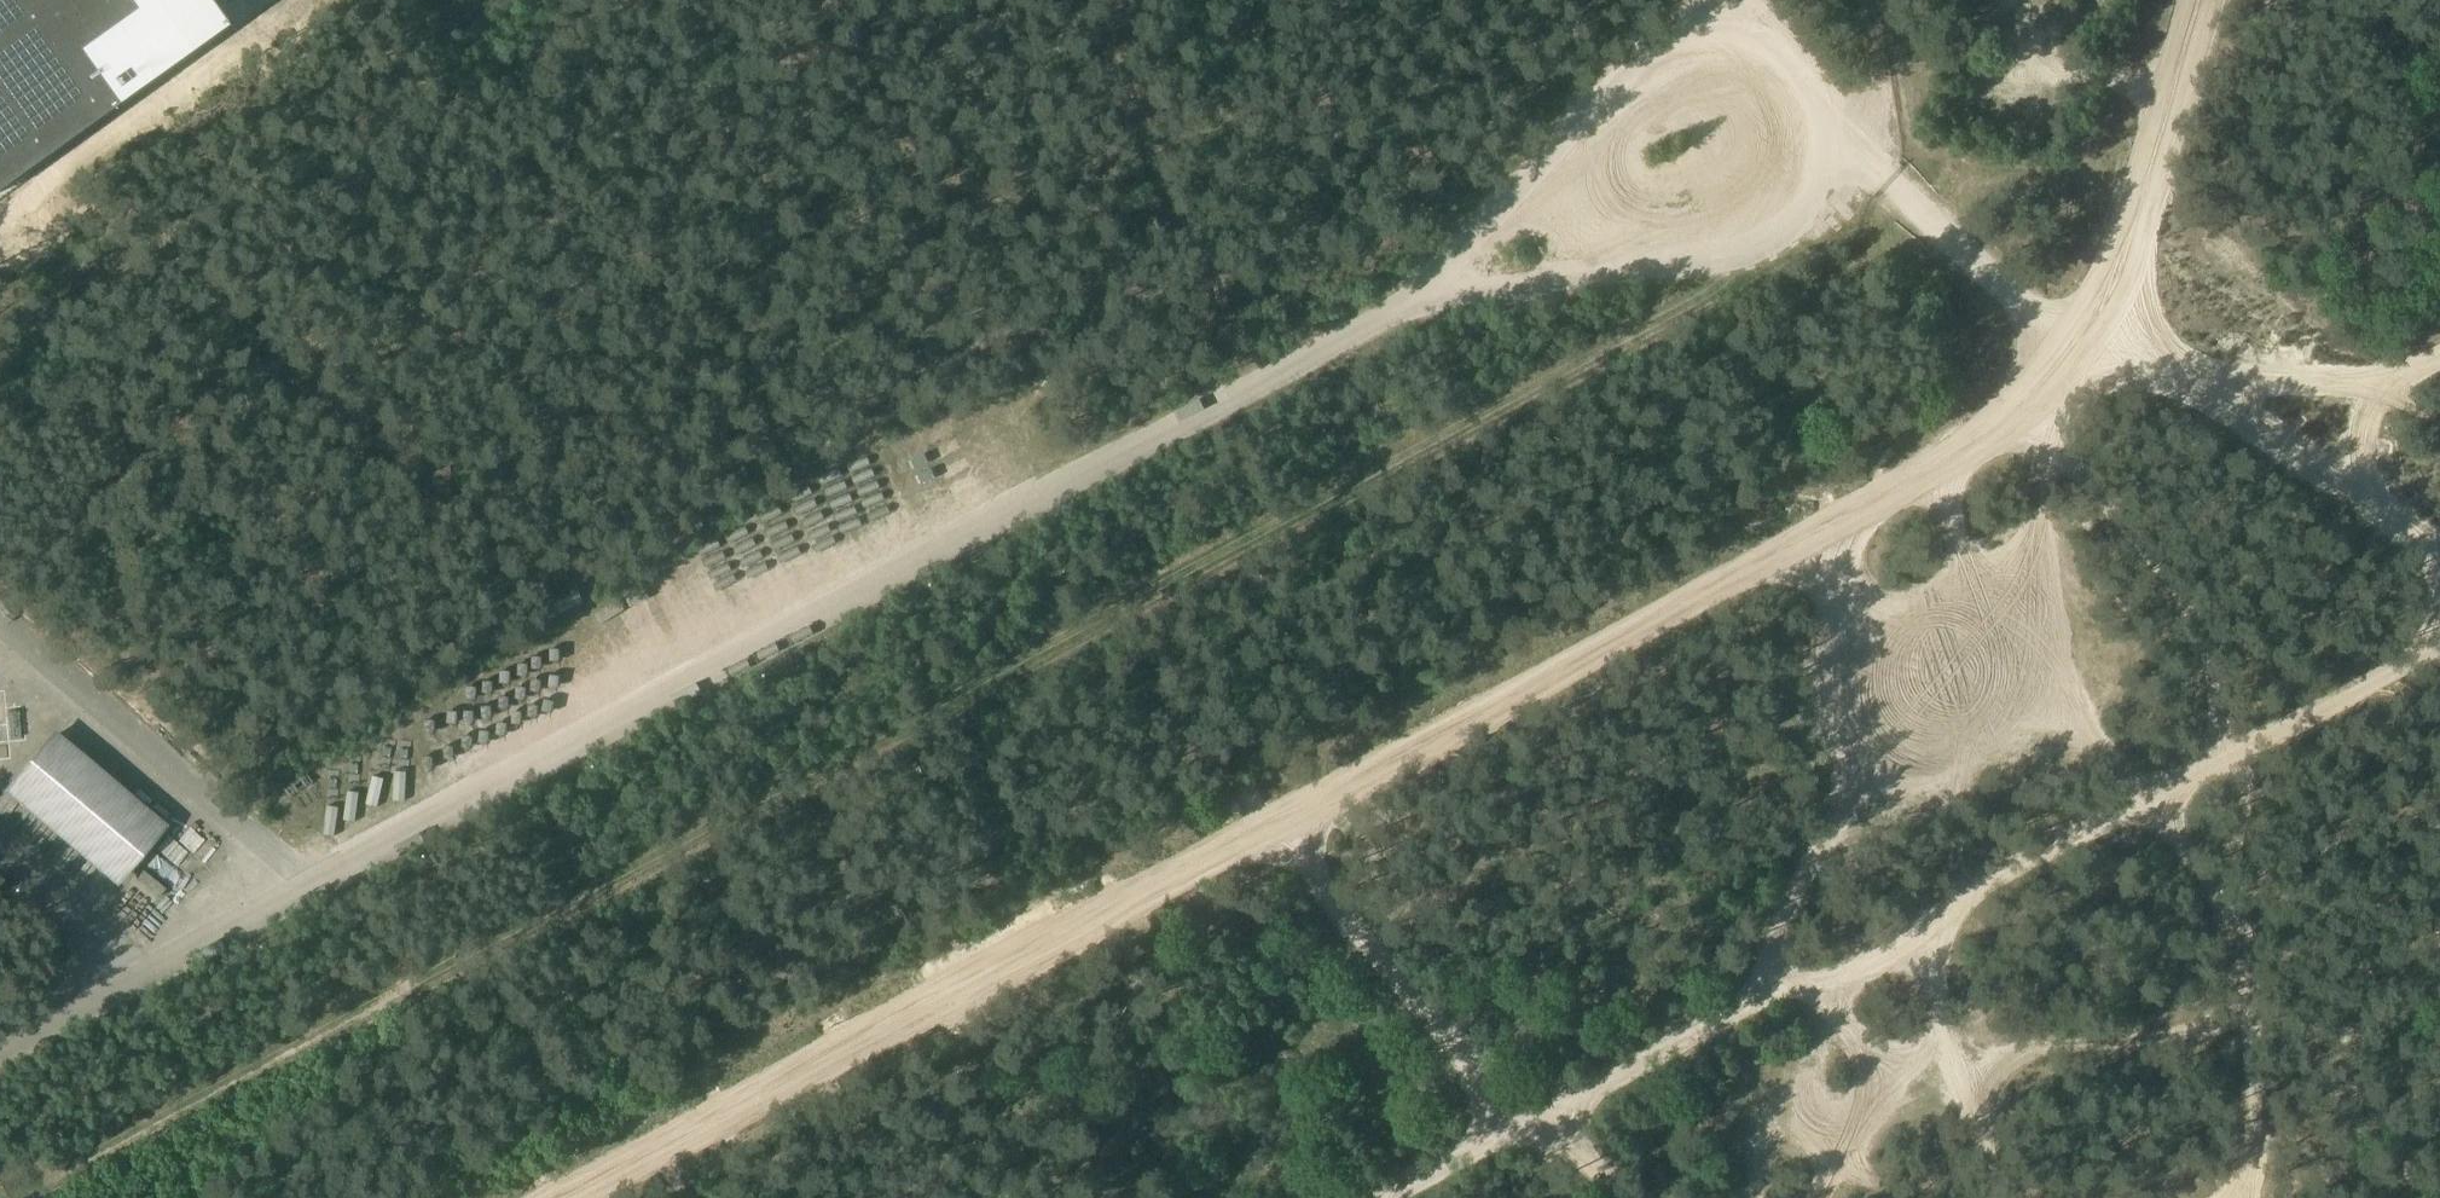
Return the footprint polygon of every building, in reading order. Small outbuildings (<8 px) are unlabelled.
[(228,21),(213,0),(0,0),(0,185),(228,21)] [(117,884),(168,824),(55,728),(4,789),(117,884)]
